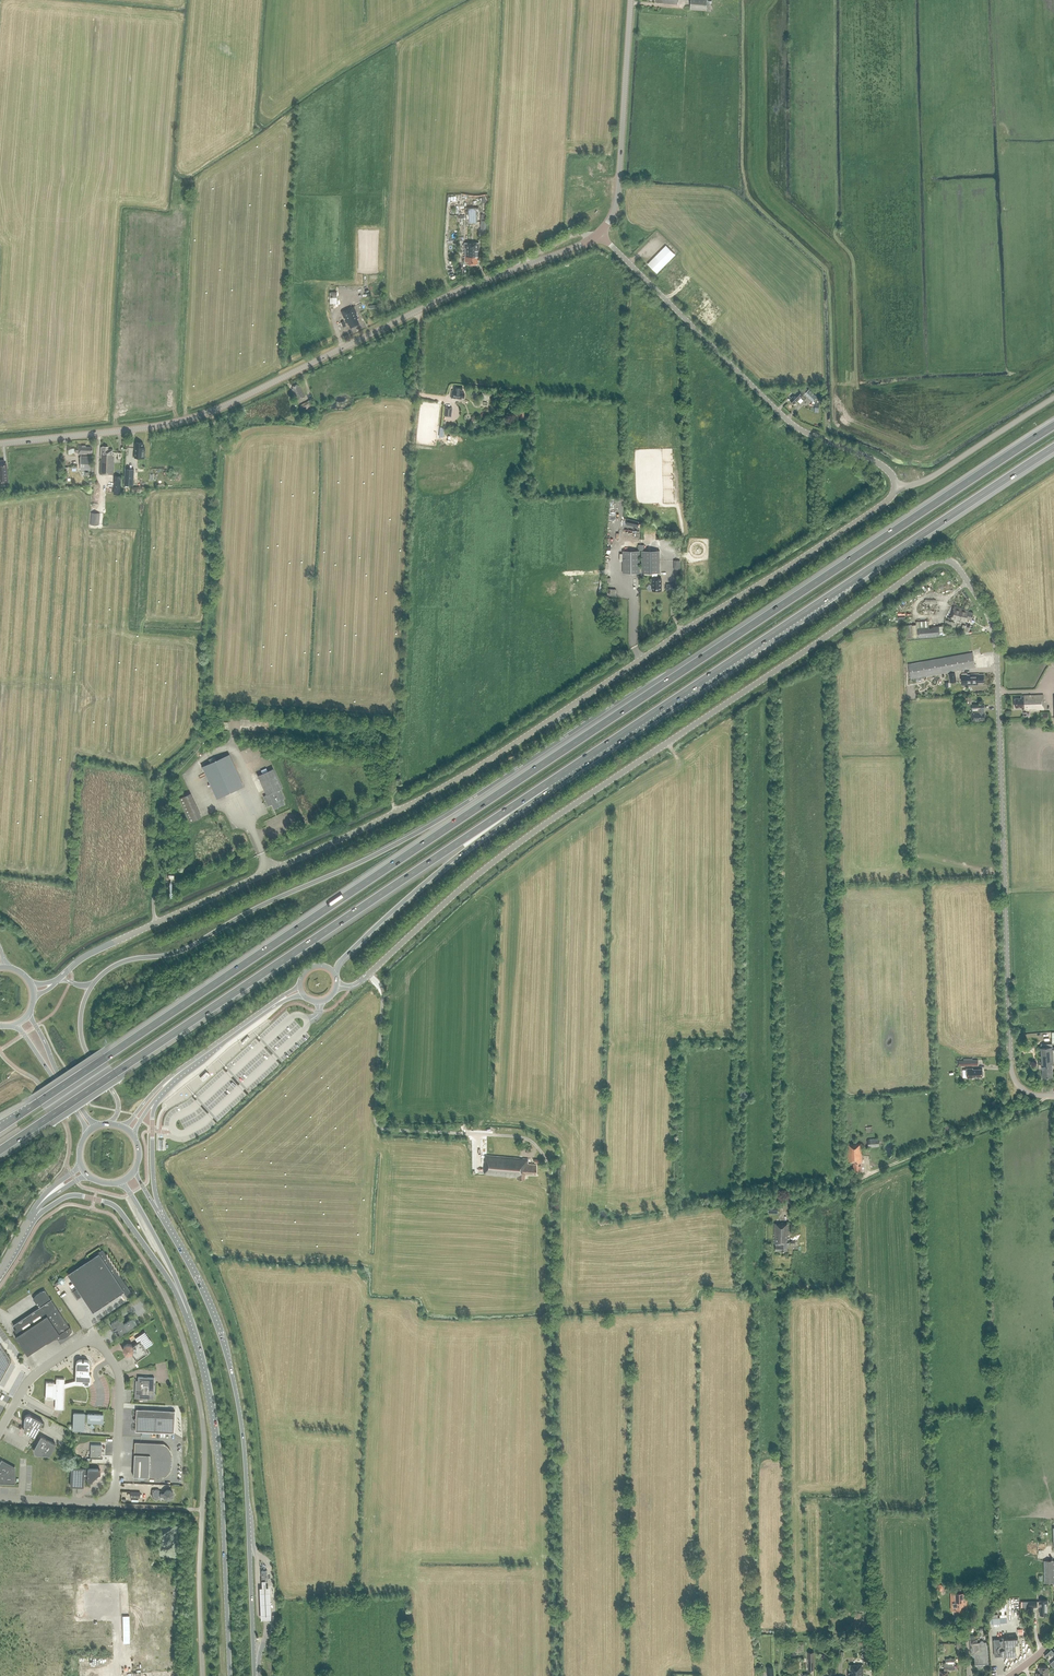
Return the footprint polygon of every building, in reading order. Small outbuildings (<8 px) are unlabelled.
[(707,0),(691,0),(690,10),(706,11),(707,0)] [(595,192),(595,202),(606,201),(605,180),(595,180),(595,192)] [(464,243),(464,248),(465,248),(465,256),(465,262),(467,262),(467,265),(477,264),(477,260),(479,260),(479,261),(479,243),(464,243)] [(668,245),(649,263),(659,273),(678,254),(668,245)] [(666,278),(671,283),(677,275),(672,271),(666,278)] [(694,297),(689,302),(694,307),(699,302),(694,297)] [(350,328),(359,324),(357,318),(358,318),(353,307),(342,312),(346,323),(347,322),(348,325),(349,324),(350,328)] [(297,400),(305,397),(299,385),(298,386),(297,384),(292,387),(293,388),(292,389),(297,400)] [(464,393),(462,393),(462,391),(462,386),(454,385),(454,390),(452,390),(451,398),(462,399),(462,398),(464,398),(464,393)] [(798,391),(793,395),(794,396),(790,400),(794,404),(797,401),(798,402),(805,394),(813,401),(817,396),(809,389),(807,391),(803,388),(801,390),(800,389),(798,391)] [(310,407),(307,401),(300,405),(303,410),(310,407)] [(135,443),(134,458),(144,458),(145,448),(143,448),(143,443),(135,443)] [(76,453),(79,453),(78,454),(87,454),(87,452),(92,452),(92,447),(86,447),(86,445),(79,445),(79,450),(76,450),(76,453)] [(113,474),(114,455),(113,455),(113,449),(108,449),(108,447),(103,446),(103,447),(101,447),(100,474),(113,474)] [(81,456),(80,470),(94,470),(94,467),(90,467),(91,456),(81,456)] [(124,485),(133,486),(134,469),(125,469),(124,485)] [(90,524),(99,525),(99,513),(91,513),(90,524)] [(640,573),(640,551),(623,551),(623,574),(640,573)] [(660,551),(642,551),(642,573),(660,573),(660,551)] [(652,591),(661,591),(661,579),(652,578),(652,591)] [(966,623),(967,619),(971,620),(973,613),(968,611),(964,610),(964,609),(953,607),(951,620),(954,620),(954,619),(959,620),(959,621),(966,623)] [(929,628),(928,627),(918,628),(918,638),(945,635),(945,631),(944,631),(944,626),(933,627),(933,628),(929,628)] [(975,668),(972,652),(908,664),(910,679),(975,668)] [(957,681),(955,673),(948,674),(950,683),(957,681)] [(978,682),(984,682),(984,674),(979,674),(971,674),(971,675),(967,675),(967,674),(962,674),(962,685),(978,685),(978,682)] [(1024,710),(1044,709),(1043,695),(1021,696),(1021,698),(1015,698),(1016,707),(1021,707),(1022,708),(1024,708),(1024,710)] [(980,719),(984,719),(984,704),(972,704),(972,721),(980,721),(980,719)] [(238,789),(223,757),(216,760),(215,757),(209,760),(210,763),(208,764),(222,796),(238,789)] [(280,789),(282,788),(273,769),(258,776),(267,795),(263,796),(268,806),(272,804),(274,809),(284,804),(282,800),(284,799),(280,789)] [(190,792),(179,797),(190,821),(201,817),(190,792)] [(1043,1069),(1043,1077),(1053,1076),(1052,1063),(1053,1063),(1053,1050),(1053,1047),(1052,1047),(1052,1044),(1041,1045),(1041,1048),(1042,1064),(1038,1064),(1039,1070),(1043,1069)] [(983,1073),(982,1073),(982,1069),(973,1069),(973,1068),(966,1069),(967,1078),(973,1078),(973,1077),(983,1077),(983,1075),(983,1073)] [(206,1071),(200,1077),(203,1080),(209,1074),(206,1071)] [(879,1147),(878,1138),(867,1139),(868,1148),(879,1147)] [(861,1162),(862,1162),(863,1162),(862,1144),(847,1144),(848,1162),(853,1162),(854,1171),(861,1171),(861,1162)] [(536,1175),(537,1165),(528,1164),(528,1160),(487,1155),(485,1174),(512,1177),(512,1176),(518,1176),(517,1179),(525,1180),(525,1174),(536,1175)] [(768,1214),(778,1214),(778,1204),(768,1204),(768,1214)] [(775,1237),(774,1237),(774,1244),(776,1244),(775,1250),(787,1251),(788,1244),(789,1244),(789,1239),(788,1239),(788,1236),(789,1236),(790,1224),(774,1224),(774,1235),(775,1235),(775,1237)] [(119,1275),(118,1270),(117,1271),(116,1267),(115,1267),(114,1263),(112,1264),(112,1260),(110,1261),(109,1257),(108,1258),(107,1253),(106,1255),(102,1250),(97,1253),(98,1255),(94,1257),(119,1294),(123,1291),(127,1298),(132,1294),(119,1275)] [(94,1257),(69,1275),(77,1288),(73,1291),(77,1298),(82,1295),(93,1311),(119,1294),(94,1257)] [(47,1315),(57,1309),(45,1291),(44,1291),(43,1291),(42,1291),(41,1292),(40,1292),(40,1293),(35,1297),(41,1306),(47,1315)] [(34,1324),(47,1315),(41,1306),(27,1315),(34,1324)] [(34,1324),(32,1325),(28,1328),(40,1347),(45,1343),(45,1344),(59,1334),(62,1338),(67,1334),(68,1335),(69,1334),(70,1333),(71,1332),(72,1331),(57,1309),(47,1315),(34,1324)] [(28,1328),(32,1325),(34,1324),(27,1315),(13,1324),(17,1330),(15,1332),(18,1335),(28,1328)] [(121,1335),(128,1330),(137,1324),(134,1320),(136,1319),(133,1318),(124,1324),(122,1320),(120,1321),(118,1318),(112,1322),(111,1323),(111,1324),(111,1325),(114,1329),(113,1329),(113,1330),(117,1331),(118,1331),(121,1335)] [(27,1355),(40,1347),(28,1328),(18,1335),(15,1337),(27,1355)] [(145,1348),(152,1343),(144,1332),(135,1338),(138,1342),(132,1346),(131,1344),(127,1344),(124,1346),(123,1350),(125,1354),(129,1355),(131,1353),(136,1362),(149,1353),(145,1348)] [(11,1361),(0,1344),(0,1381),(11,1361)] [(76,1363),(76,1364),(75,1381),(70,1382),(70,1386),(75,1384),(84,1385),(86,1385),(87,1385),(88,1385),(88,1384),(89,1384),(90,1384),(90,1383),(91,1382),(91,1381),(91,1375),(89,1372),(90,1365),(90,1364),(89,1363),(89,1362),(88,1361),(87,1361),(87,1360),(86,1360),(80,1360),(79,1360),(78,1360),(78,1361),(77,1361),(77,1362),(76,1363)] [(154,1385),(154,1378),(138,1377),(138,1381),(136,1381),(135,1398),(154,1399),(155,1385),(154,1385)] [(65,1379),(56,1379),(56,1383),(54,1383),(54,1382),(46,1382),(45,1399),(54,1399),(54,1398),(55,1399),(55,1409),(63,1409),(64,1387),(70,1386),(70,1382),(64,1384),(65,1379)] [(135,1431),(174,1433),(175,1411),(136,1409),(135,1431)] [(74,1413),(73,1430),(84,1430),(85,1419),(87,1419),(87,1423),(92,1423),(95,1426),(98,1423),(103,1423),(103,1415),(88,1414),(88,1415),(85,1415),(85,1414),(74,1413)] [(24,1431),(34,1437),(43,1422),(31,1415),(30,1415),(29,1415),(28,1415),(27,1415),(26,1415),(26,1416),(25,1416),(25,1417),(25,1418),(24,1431)] [(56,1445),(46,1439),(42,1437),(37,1447),(36,1446),(34,1449),(34,1450),(34,1451),(34,1452),(35,1453),(35,1454),(36,1454),(37,1454),(38,1454),(51,1455),(50,1455),(56,1445)] [(163,1445),(136,1443),(135,1454),(134,1454),(133,1476),(157,1477),(158,1477),(162,1478),(166,1475),(169,1472),(171,1468),(171,1464),(172,1459),(171,1454),(170,1450),(167,1447),(163,1445)] [(101,1458),(102,1445),(91,1445),(90,1457),(89,1457),(89,1458),(102,1458),(101,1458)] [(1,1460),(0,1462),(0,1483),(14,1484),(15,1468),(1,1461),(1,1460)] [(101,1471),(99,1469),(88,1469),(84,1469),(71,1468),(70,1486),(84,1487),(84,1479),(87,1480),(88,1482),(93,1482),(93,1480),(99,1475),(100,1475),(101,1471)] [(152,1496),(154,1499),(158,1499),(161,1496),(164,1497),(166,1499),(170,1500),(173,1497),(173,1493),(171,1490),(167,1490),(164,1493),(161,1493),(159,1490),(155,1489),(152,1492),(152,1496)] [(1044,1560),(1044,1583),(1053,1583),(1053,1560),(1044,1560)] [(968,1609),(967,1592),(961,1593),(961,1589),(954,1589),(954,1593),(951,1593),(952,1610),(968,1609)] [(1040,1607),(1040,1615),(1047,1615),(1047,1606),(1048,1606),(1048,1600),(1040,1600),(1040,1601),(1028,1601),(1028,1607),(1040,1607)] [(1015,1645),(1018,1645),(1018,1637),(993,1639),(995,1657),(1016,1655),(1015,1645)] [(974,1653),(971,1654),(971,1655),(974,1657),(975,1657),(975,1664),(976,1664),(976,1665),(978,1667),(979,1668),(981,1667),(982,1666),(983,1665),(983,1664),(989,1663),(987,1642),(983,1642),(983,1641),(980,1641),(980,1642),(977,1643),(974,1643),(974,1653)] [(1051,1650),(1044,1656),(1053,1666),(1053,1653),(1051,1650)] [(955,1667),(955,1663),(955,1658),(946,1658),(946,1663),(944,1663),(944,1671),(941,1671),(941,1675),(948,1675),(948,1670),(955,1670),(955,1667)] [(1049,1673),(1048,1673),(1048,1667),(1039,1667),(1039,1673),(1036,1673),(1036,1675),(1049,1675),(1049,1673)]
